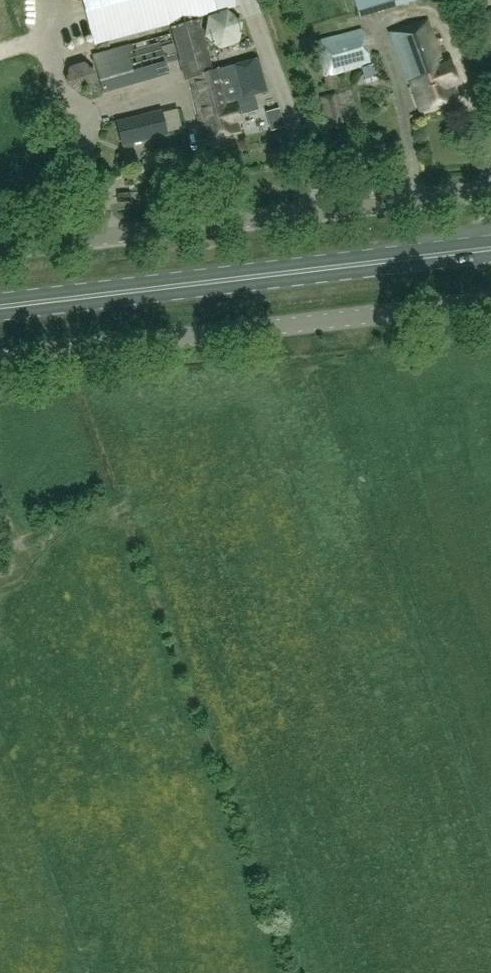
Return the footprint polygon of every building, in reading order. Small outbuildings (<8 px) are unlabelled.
[(217,8),(215,0),(82,0),(94,44),(169,24),(180,66),(183,66),(199,126),(201,125),(206,144),(239,135),(237,126),(242,125),(240,118),(258,114),(254,96),(267,92),(260,64),(213,76),(196,13),(217,8)] [(358,17),(417,0),(353,0),(358,17)] [(242,24),(227,10),(207,18),(204,37),(219,50),(238,43),(242,24)] [(454,35),(465,31),(461,20),(450,24),(454,35)] [(427,23),(389,37),(406,85),(408,84),(419,113),(455,100),(451,87),(457,85),(448,62),(442,64),(427,23)] [(360,29),(314,42),(324,77),(370,64),(360,29)] [(170,35),(92,56),(103,93),(168,74),(165,64),(177,60),(170,35)] [(71,69),(68,84),(77,93),(91,90),(93,75),(83,66),(71,69)] [(372,92),(363,97),(374,114),(383,109),(372,92)] [(336,95),(318,100),(327,129),(344,124),(336,95)] [(161,111),(126,120),(132,145),(168,136),(161,111)]
